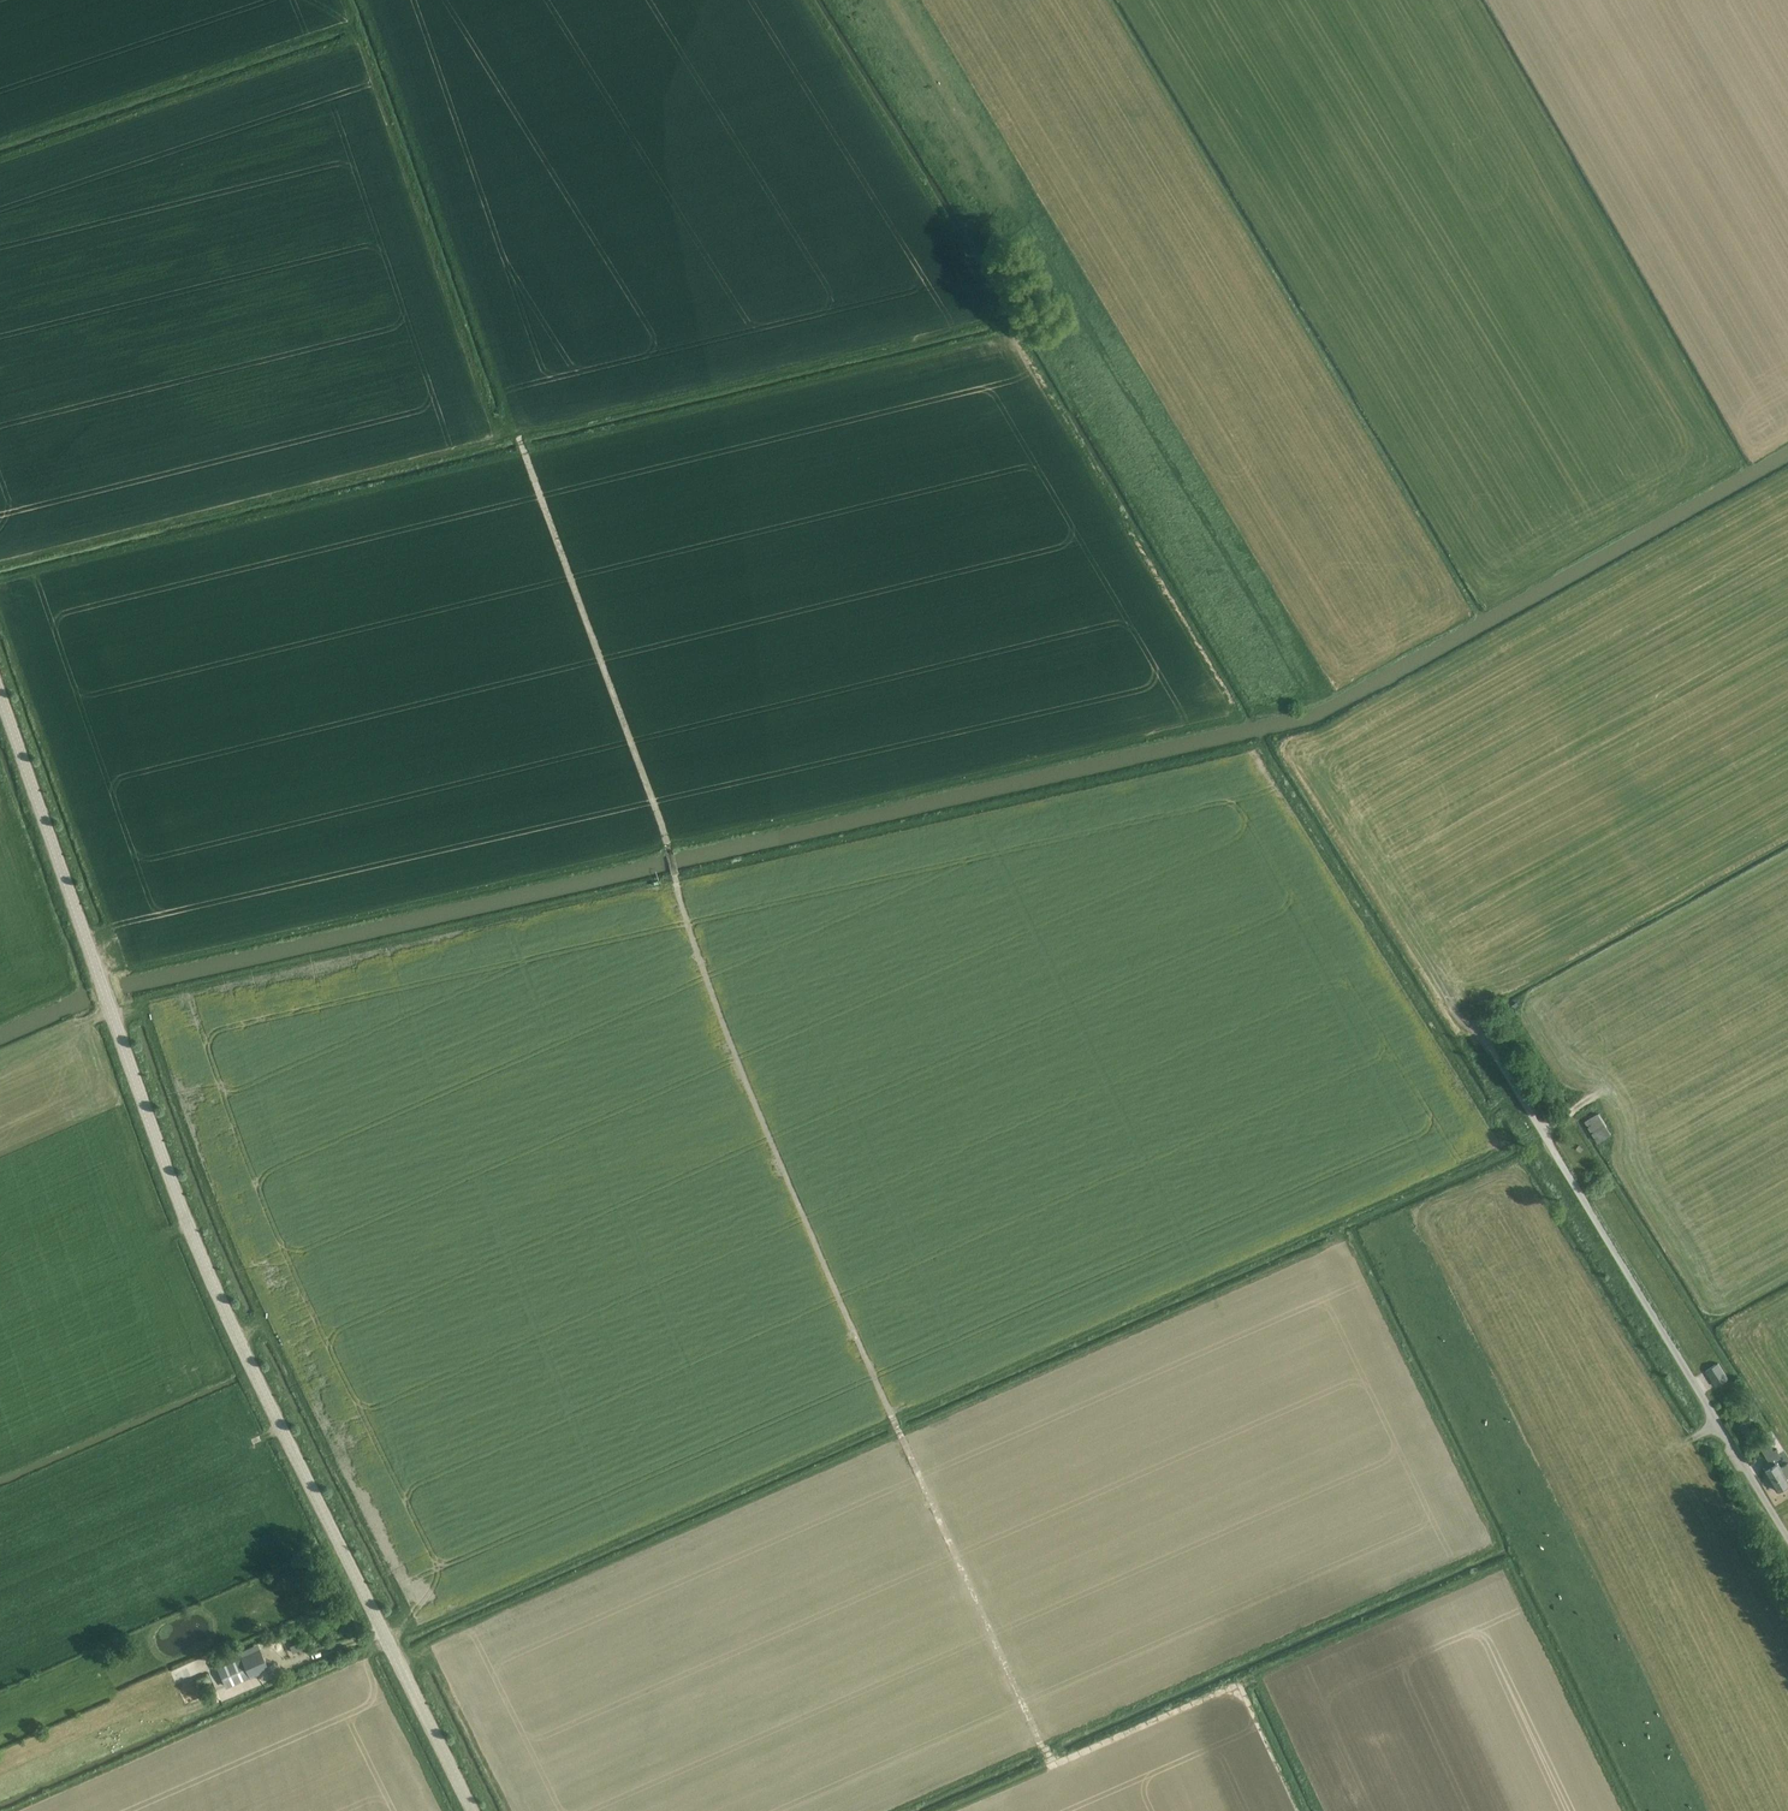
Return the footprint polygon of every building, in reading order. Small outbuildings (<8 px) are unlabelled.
[(1585,1120),(1598,1143),(1613,1134),(1600,1111),(1585,1120)] [(1718,1363),(1706,1370),(1715,1386),(1728,1378),(1718,1363)] [(1787,1484),(1787,1481),(1787,1479),(1787,1478),(1787,1464),(1781,1469),(1778,1463),(1776,1464),(1773,1460),(1781,1455),(1777,1449),(1773,1451),(1766,1438),(1758,1443),(1769,1461),(1764,1464),(1767,1469),(1765,1470),(1777,1490),(1787,1484)] [(299,1642),(290,1646),(293,1653),(302,1649),(299,1642)] [(227,1687),(249,1677),(250,1679),(269,1670),(259,1648),(240,1656),(241,1659),(219,1668),(227,1687)]
